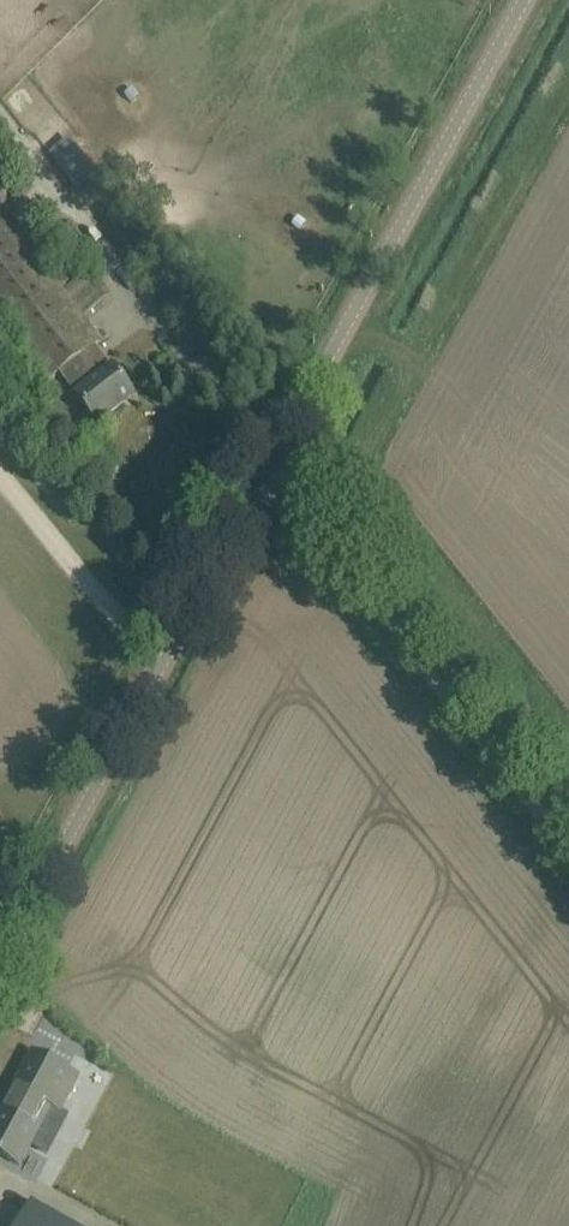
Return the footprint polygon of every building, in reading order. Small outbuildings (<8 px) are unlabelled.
[(44,387),(59,375),(82,404),(96,424),(132,396),(112,369),(111,370),(95,348),(101,342),(81,316),(73,305),(86,295),(76,281),(71,273),(61,279),(56,283),(22,238),(0,210),(0,329),(44,387)] [(0,1116),(0,1156),(17,1164),(48,1107),(58,1112),(76,1077),(33,1054),(0,1116)] [(31,1204),(19,1225),(71,1225),(31,1204)]
